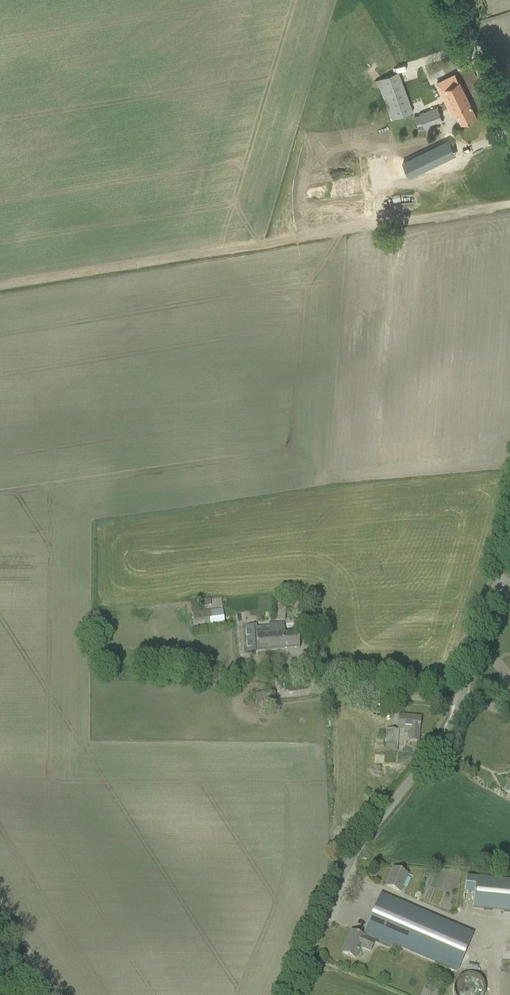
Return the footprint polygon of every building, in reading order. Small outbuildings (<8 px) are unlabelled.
[(383,39),(392,63),(396,61),(388,38),(383,39)] [(379,79),(394,119),(413,112),(398,72),(379,79)] [(409,92),(421,89),(417,74),(405,77),(409,92)] [(459,81),(440,90),(452,115),(456,113),(462,124),(468,121),(477,117),(459,81)] [(420,117),(414,119),(418,131),(442,122),(437,107),(419,114),(420,117)] [(391,173),(456,166),(452,134),(388,141),(391,173)] [(329,215),(347,213),(346,206),(328,208),(329,215)] [(274,621),(284,621),(285,600),(275,599),(274,621)] [(192,613),(193,631),(224,627),(222,609),(192,613)] [(299,649),(298,632),(284,633),(284,623),(268,624),(269,632),(270,651),(299,649)] [(247,653),(270,651),(269,632),(257,633),(256,625),(253,625),(245,626),(247,653)] [(271,703),(271,693),(256,693),(256,702),(271,703)] [(409,741),(418,742),(420,718),(399,716),(398,729),(410,730),(409,741)] [(386,730),(385,744),(397,745),(398,731),(386,730)] [(393,869),(386,886),(400,892),(407,875),(393,869)] [(475,878),(472,909),(509,913),(509,882),(475,878)] [(366,933),(457,972),(472,935),(381,896),(366,933)] [(342,953),(355,959),(360,948),(370,952),(374,942),(351,932),(342,953)] [(469,976),(464,994),(482,994),(483,992),(477,991),(480,979),(469,976)]
